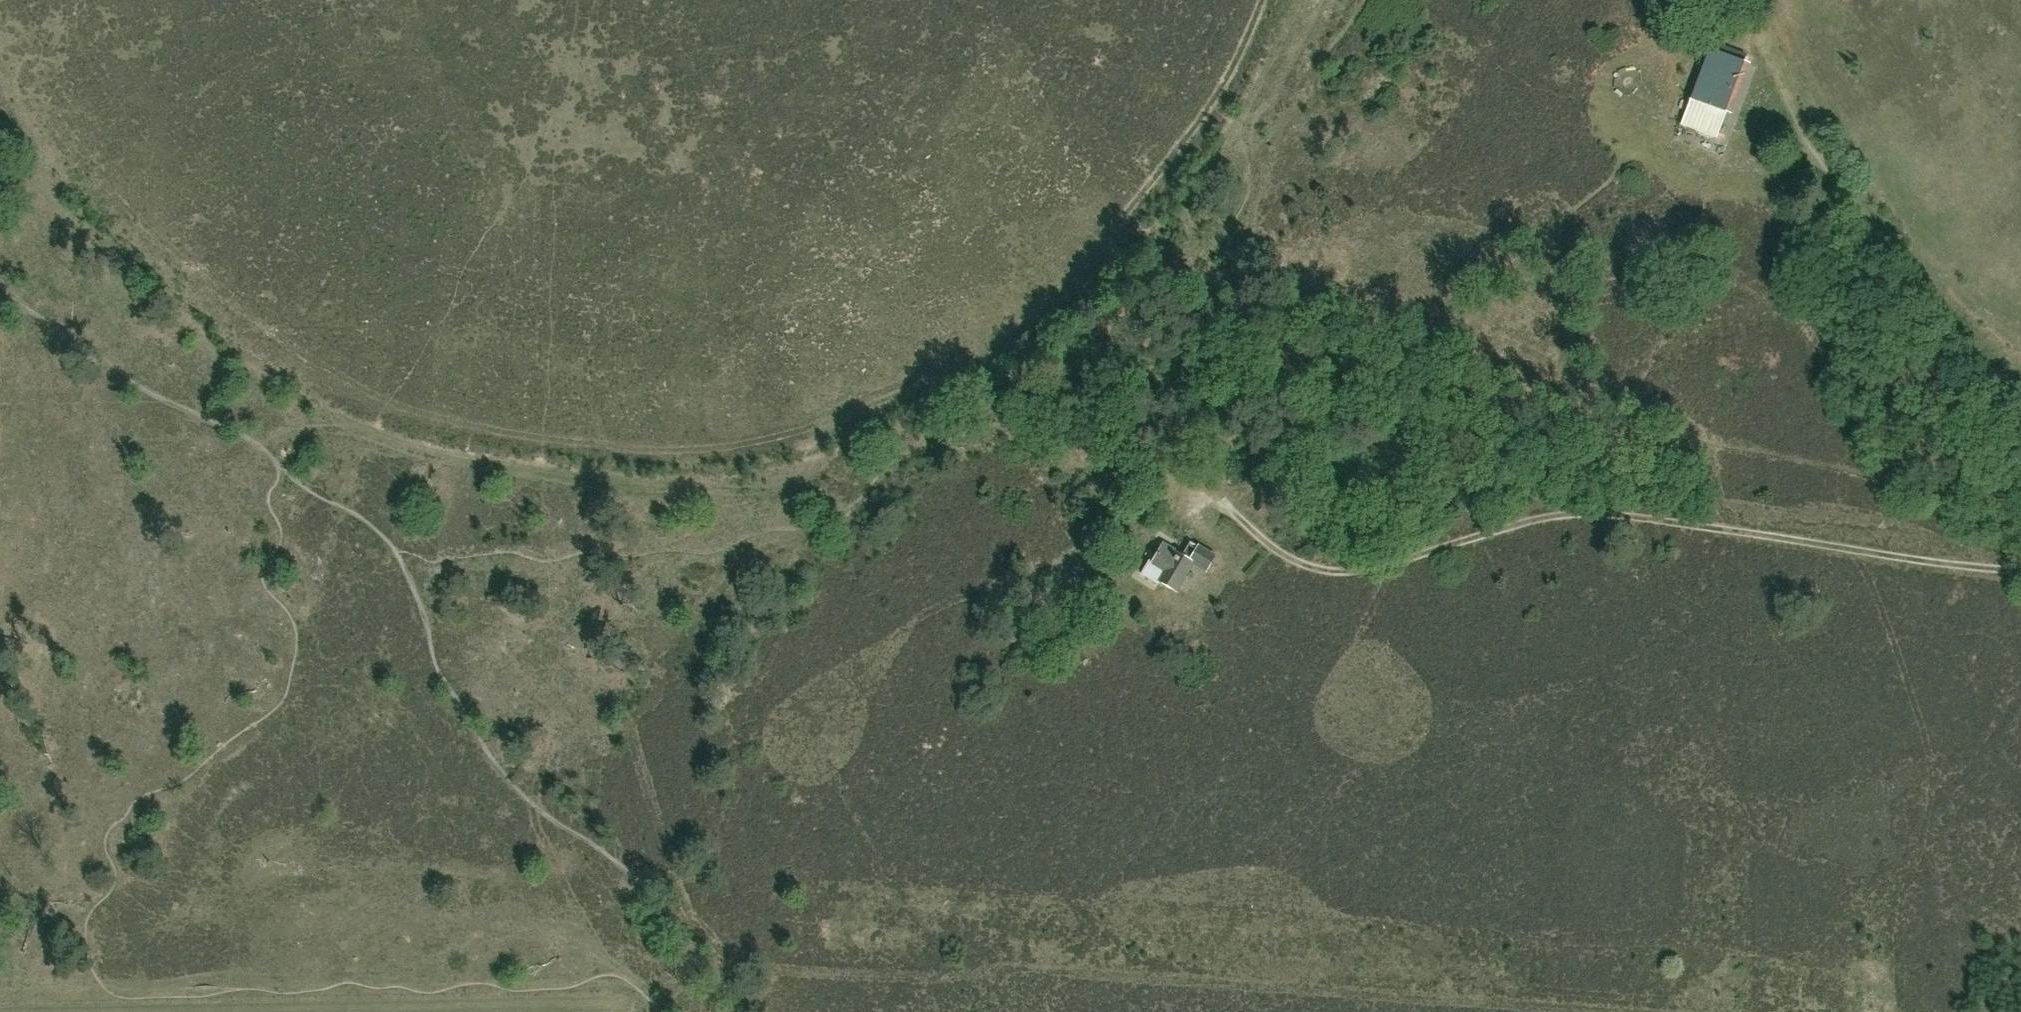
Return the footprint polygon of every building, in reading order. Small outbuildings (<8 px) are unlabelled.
[(1680,124),(1715,137),(1744,61),(1708,48),(1680,124)] [(1206,570),(1214,555),(1197,546),(1189,558),(1162,543),(1151,563),(1163,570),(1157,580),(1175,591),(1192,561),(1206,570)]
